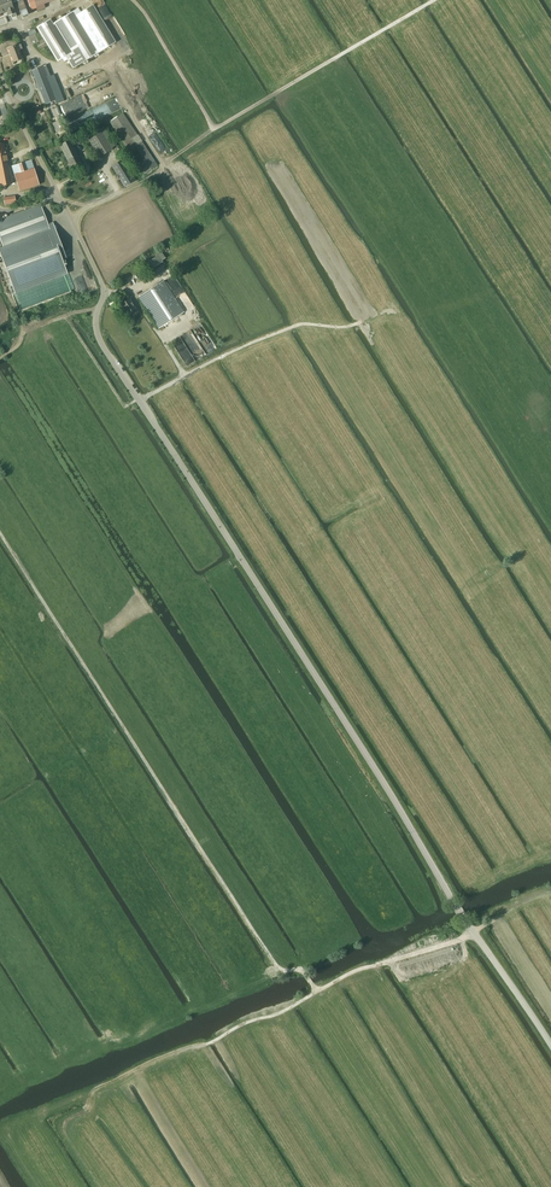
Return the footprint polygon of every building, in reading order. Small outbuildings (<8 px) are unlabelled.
[(6,10),(9,16),(11,15),(12,18),(17,16),(11,3),(17,1),(17,0),(0,0),(0,13),(6,10)] [(23,16),(33,12),(32,9),(33,8),(30,0),(17,0),(23,16)] [(57,0),(34,0),(37,11),(45,8),(44,4),(57,0)] [(47,20),(37,27),(57,61),(62,58),(64,61),(67,59),(73,68),(75,66),(103,49),(114,42),(115,42),(96,10),(93,5),(81,12),(78,8),(50,25),(47,20)] [(13,62),(22,58),(17,45),(8,49),(13,62)] [(46,65),(41,67),(48,84),(53,82),(46,65)] [(41,66),(32,70),(46,104),(55,100),(48,84),(41,67),(41,66)] [(101,108),(134,157),(145,173),(157,165),(113,100),(101,108)] [(87,136),(100,157),(113,149),(100,128),(87,136)] [(60,144),(66,157),(72,169),(82,165),(70,139),(60,144)] [(0,154),(0,186),(12,184),(9,166),(8,166),(6,153),(0,154)] [(31,160),(12,166),(19,191),(39,185),(31,160)] [(122,160),(112,166),(117,175),(119,179),(120,178),(125,187),(135,181),(122,160)] [(3,198),(4,200),(4,205),(10,204),(16,203),(14,196),(3,198)] [(48,224),(40,204),(0,219),(0,237),(4,247),(50,230),(48,224)] [(15,292),(67,273),(62,260),(66,258),(52,223),(48,224),(50,230),(4,247),(0,249),(0,253),(15,292)] [(169,259),(164,251),(143,265),(148,273),(169,259)] [(159,328),(184,312),(164,280),(138,297),(159,328)] [(127,315),(136,310),(130,298),(121,304),(127,315)]
